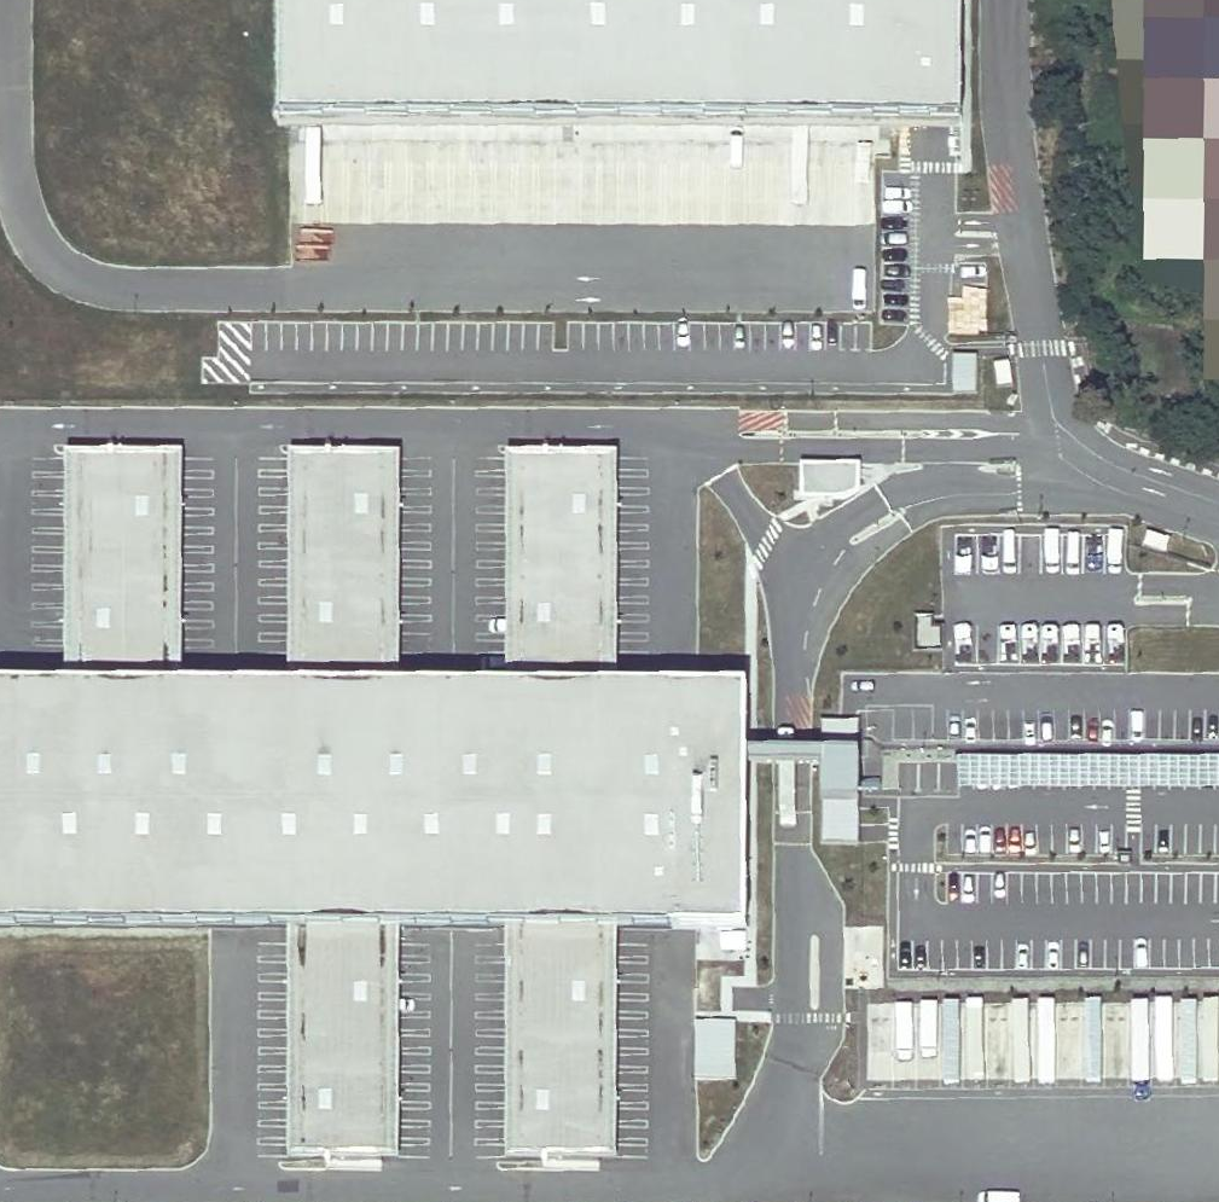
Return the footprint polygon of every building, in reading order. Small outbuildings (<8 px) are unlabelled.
[(279,113),(962,115),(962,0),(280,0),(279,113)] [(1158,72),(1218,95),(1218,0),(1185,0),(1158,72)] [(962,115),(279,113),(279,124),(292,124),(890,126),(962,126),(962,115)] [(1199,236),(1218,243),(1218,181),(1199,236)] [(952,351),(953,389),(979,388),(978,350),(952,351)] [(1012,381),(1008,357),(993,359),(997,384),(1012,381)] [(0,680),(0,925),(288,925),(306,925),(305,1157),(381,1157),(381,925),(400,925),(509,925),(527,926),(523,1157),(598,1159),(599,925),(620,925),(746,925),(746,682),(616,682),(598,682),(599,450),(523,449),(523,682),(505,682),(399,681),(381,681),(382,449),(306,449),(307,681),(288,681),(183,681),(164,681),(164,449),(83,449),(83,680),(64,680),(0,680)] [(65,449),(64,680),(83,680),(83,449),(65,449)] [(182,449),(164,449),(164,681),(183,681),(182,449)] [(288,449),(288,681),(307,681),(306,449),(288,449)] [(400,449),(382,449),(381,681),(399,681),(400,449)] [(523,682),(523,449),(505,449),(505,682),(523,682)] [(598,682),(616,682),(617,450),(599,450),(598,682)] [(859,486),(860,459),(800,459),(800,495),(846,494),(859,486)] [(1166,550),(1170,535),(1146,528),(1142,542),(1166,550)] [(907,649),(935,647),(931,612),(904,614),(907,649)] [(1218,783),(1218,756),(957,757),(957,784),(1218,783)] [(306,925),(288,925),(287,1157),(305,1157),(306,925)] [(381,925),(381,1157),(399,1157),(400,925),(381,925)] [(505,1157),(523,1157),(527,926),(509,925),(505,1157)] [(599,925),(598,1159),(616,1159),(620,925),(599,925)] [(1143,1076),(1218,1077),(1218,999),(1130,998),(1129,1044),(1143,1044),(1143,1076)] [(967,1019),(986,1019),(987,1079),(1006,1079),(1006,1003),(966,1004),(967,1019)] [(957,1007),(892,1007),(892,1070),(957,1070),(957,1007)] [(694,1079),(735,1079),(734,1019),(694,1019),(694,1079)]
